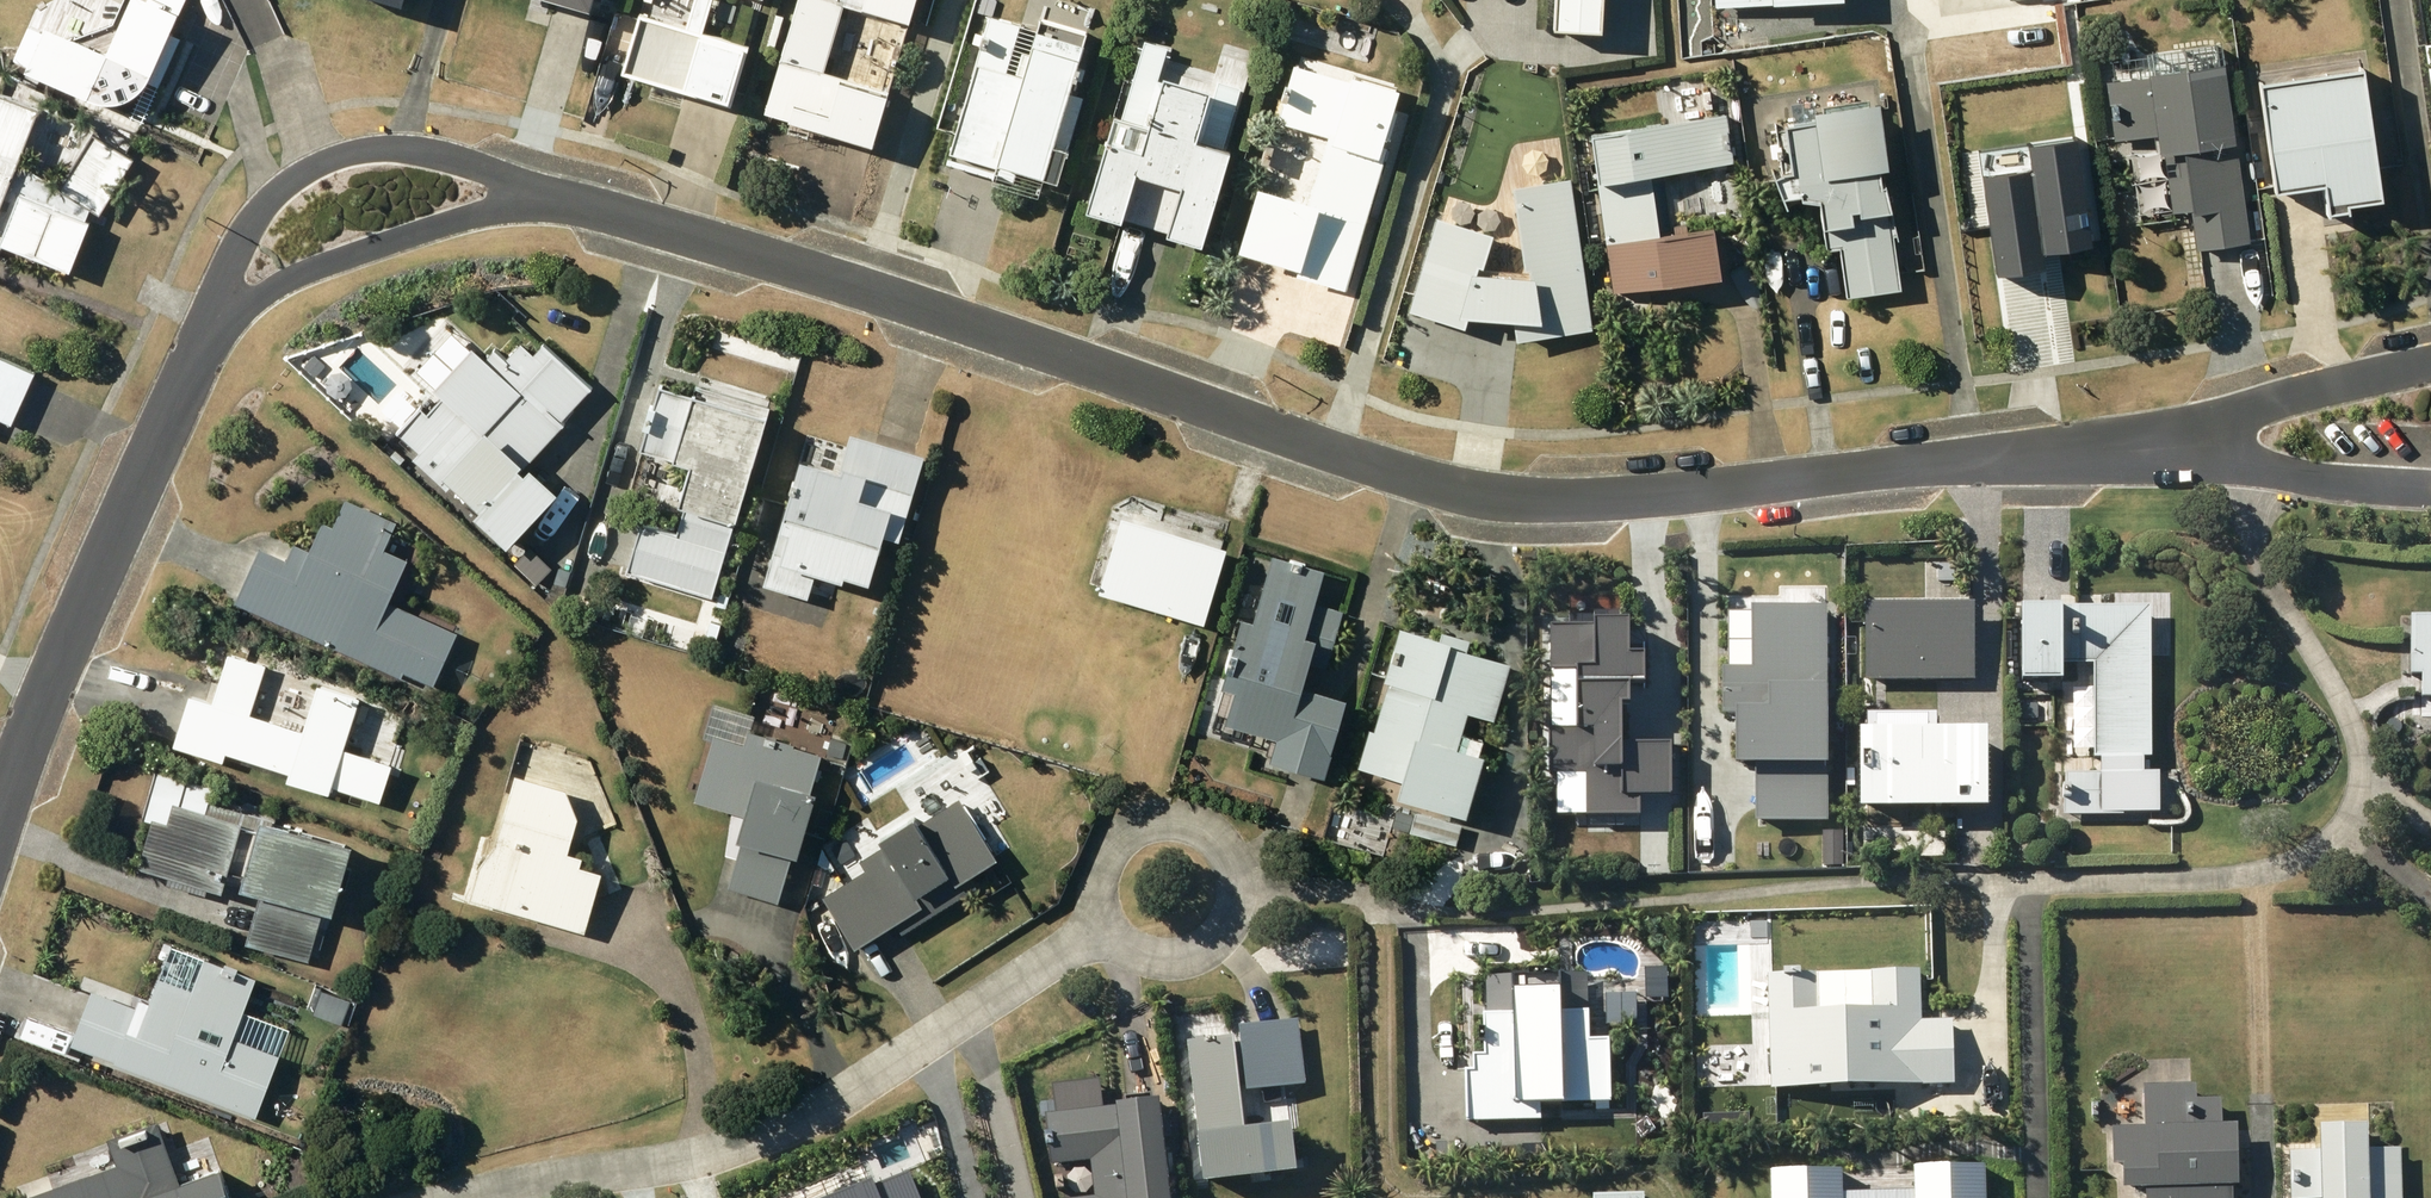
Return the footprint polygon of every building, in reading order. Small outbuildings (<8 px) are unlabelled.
[(18,64),(87,96),(94,98),(102,99),(110,99),(117,97),(124,94),(131,89),(136,84),(141,78),(155,85),(178,36),(163,29),(165,24),(168,25),(180,0),(123,0),(100,48),(38,19),(34,27),(25,23),(10,56),(20,61),(18,64)] [(592,13),(596,0),(546,0),(592,13)] [(760,109),(869,142),(885,90),(820,70),(841,1),(858,6),(858,4),(903,17),(908,0),(793,0),(760,109)] [(1549,25),(1597,27),(1598,0),(1551,0),(1549,25)] [(745,42),(634,10),(617,70),(727,102),(745,42)] [(1060,154),(1045,149),(1048,141),(1065,147),(1081,94),(1064,89),(1082,32),(1037,18),(1034,28),(1019,23),(1004,72),(974,63),(943,161),(987,175),(992,159),(1053,178),(1060,154)] [(1110,112),(1081,205),(1196,241),(1254,53),(1224,43),(1211,84),(1157,67),(1164,45),(1141,38),(1117,115),(1110,112)] [(2362,194),(2342,48),(2230,64),(2247,183),(2290,177),(2294,204),(2362,194)] [(1388,105),(1395,83),(1347,69),(1345,76),(1290,60),(1279,96),(1282,97),(1275,119),(1325,134),(1306,197),(1253,181),(1234,246),(1297,265),(1294,273),(1343,287),(1384,149),(1376,147),(1380,133),(1385,135),(1393,106),(1388,105)] [(2147,74),(2104,80),(2112,136),(2154,130),(2157,150),(2161,149),(2171,211),(2187,209),(2193,246),(2247,238),(2222,66),(2185,71),(2184,62),(2146,68),(2147,74)] [(129,156),(88,131),(54,185),(13,159),(34,106),(0,92),(0,243),(65,269),(85,220),(81,218),(86,206),(95,210),(129,156)] [(1712,94),(1563,121),(1592,276),(1740,249),(1731,200),(1674,211),(1663,152),(1720,142),(1712,94)] [(1877,181),(1875,164),(1884,163),(1875,97),(1811,105),(1812,117),(1782,121),(1782,124),(1773,126),(1779,170),(1774,171),(1776,193),(1799,190),(1800,199),(1816,196),(1823,248),(1837,246),(1844,295),(1900,288),(1889,206),(1887,207),(1883,180),(1877,181)] [(1983,175),(1997,273),(2045,267),(2043,254),(2097,246),(2082,137),(2025,145),(2028,169),(1983,175)] [(1263,140),(1257,159),(1266,162),(1271,142),(1263,140)] [(1434,214),(1405,309),(1453,323),(1456,311),(1511,316),(1514,337),(1590,326),(1568,175),(1510,184),(1522,267),(1526,266),(1527,273),(1473,269),(1475,262),(1480,264),(1486,245),(1495,254),(1507,254),(1515,246),(1515,234),(1507,226),(1495,226),(1490,231),(1434,214)] [(7,422),(31,372),(0,357),(0,419),(7,422)] [(672,502),(681,504),(673,532),(638,522),(624,570),(708,595),(761,412),(654,381),(635,447),(684,461),(672,502)] [(480,427),(437,473),(478,511),(475,514),(501,538),(515,523),(518,526),(552,489),(524,464),(519,469),(514,465),(517,461),(480,427)] [(795,456),(758,584),(804,597),(811,571),(837,578),(838,573),(864,580),(878,533),(895,537),(919,451),(847,431),(836,468),(795,456)] [(246,532),(225,582),(417,660),(440,603),(375,577),(388,546),(368,538),(380,507),(308,478),(280,546),(246,532)] [(1096,590),(1200,621),(1223,545),(1119,514),(1096,590)] [(556,545),(549,560),(560,564),(566,550),(556,545)] [(1214,703),(1225,706),(1221,719),(1272,734),(1266,756),(1319,771),(1341,695),(1297,683),(1304,660),(1322,665),(1338,608),(1311,600),(1320,569),(1270,555),(1252,618),(1237,614),(1217,682),(1220,683),(1214,703)] [(1806,801),(1805,584),(1727,585),(1727,653),(1700,653),(1700,751),(1728,751),(1728,801),(1806,801)] [(2395,597),(2394,659),(2430,659),(2430,597),(2395,597)] [(1972,601),(1863,603),(1864,680),(1973,678),(1972,601)] [(2149,605),(2020,605),(2020,679),(2062,679),(2062,662),(2092,662),(2092,757),(2149,757),(2149,605)] [(1549,624),(1550,773),(1585,773),(1585,819),(1638,819),(1638,798),(1669,798),(1669,748),(1621,748),(1621,709),(1628,709),(1628,689),(1647,689),(1646,657),(1630,657),(1630,624),(1549,624)] [(1464,648),(1467,639),(1437,630),(1435,636),(1396,625),(1380,677),(1386,679),(1371,729),(1367,728),(1356,765),(1396,777),(1391,792),(1461,813),(1480,751),(1456,744),(1466,711),(1489,718),(1507,661),(1464,648)] [(283,770),(281,778),(325,792),(327,785),(376,800),(388,761),(339,746),(355,696),(313,683),(300,728),(247,712),(262,662),(224,651),(208,700),(184,692),(168,744),(220,759),(222,751),(283,770)] [(2089,684),(2069,685),(2070,728),(2090,727),(2089,684)] [(1863,715),(1863,728),(1857,728),(1857,806),(1985,806),(1985,729),(1933,729),(1933,715),(1863,715)] [(739,838),(725,886),(774,900),(788,852),(792,853),(810,790),(806,788),(817,752),(745,730),(741,742),(709,732),(690,797),(738,811),(730,836),(739,838)] [(979,757),(989,766),(994,760),(983,752),(979,757)] [(578,856),(562,851),(573,812),(559,787),(511,773),(491,841),(485,839),(468,899),(581,931),(598,871),(575,865),(578,856)] [(875,835),(881,844),(857,859),(862,869),(819,896),(851,946),(892,921),(899,932),(974,885),(966,873),(993,856),(955,796),(914,822),(909,814),(875,835)] [(256,891),(242,940),(304,959),(319,909),(326,911),(346,845),(269,822),(270,819),(206,800),(203,810),(169,800),(163,820),(148,816),(133,865),(217,890),(223,869),(237,873),(233,884),(256,891)] [(788,883),(803,887),(807,866),(793,863),(788,883)] [(76,965),(56,1016),(242,1086),(266,1023),(220,1005),(238,959),(190,941),(181,965),(143,950),(130,986),(76,965)] [(1757,953),(1759,1072),(1936,1068),(1934,994),(1903,995),(1903,950),(1856,951),(1857,983),(1798,984),(1797,952),(1757,953)] [(1463,1074),(1464,1126),(1542,1123),(1542,1106),(1612,1104),(1610,1041),(1587,1042),(1586,1010),(1565,1011),(1565,994),(1509,995),(1510,1014),(1479,1014),(1481,1062),(1473,1062),(1473,1074),(1463,1074)] [(1237,1026),(1238,1043),(1231,1044),(1230,1036),(1185,1041),(1200,1182),(1293,1172),(1288,1125),(1240,1130),(1235,1081),(1243,1080),(1244,1090),(1303,1083),(1296,1019),(1237,1026)] [(2236,1184),(2235,1125),(2219,1125),(2219,1098),(2195,1098),(2195,1084),(2142,1085),(2143,1127),(2110,1127),(2111,1167),(2121,1167),(2121,1188),(2143,1188),(2143,1197),(2231,1197),(2230,1184),(2236,1184)] [(1101,1197),(1173,1197),(1161,1102),(1048,1116),(1050,1133),(1046,1133),(1048,1145),(1051,1144),(1053,1159),(1096,1153),(1101,1197)] [(7,1171),(16,1197),(192,1197),(221,1187),(208,1150),(172,1163),(155,1117),(7,1171)] [(2317,1127),(2317,1151),(2287,1152),(2288,1197),(2400,1197),(2398,1148),(2365,1149),(2364,1126),(2317,1127)] [(1745,1197),(1970,1197),(1969,1151),(1894,1153),(1894,1171),(1818,1173),(1817,1154),(1745,1156),(1745,1197)] [(1038,1197),(1045,1197),(1052,1196),(1048,1178),(1034,1182),(1038,1197)]
